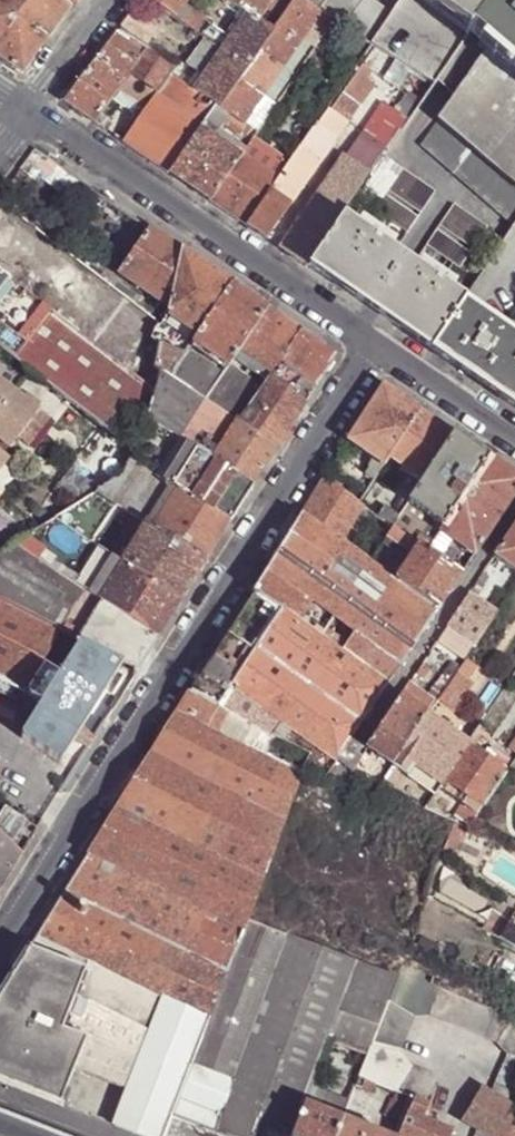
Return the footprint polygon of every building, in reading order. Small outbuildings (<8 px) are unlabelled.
[(58,0),(0,0),(0,7),(48,38),(70,9),(58,0)] [(70,9),(76,0),(58,0),(70,9)] [(174,18),(184,4),(188,0),(148,0),(174,18)] [(301,0),(293,0),(273,29),(245,69),(218,108),(218,109),(229,116),(242,125),(243,125),(263,94),(283,68),(301,41),(321,13),(301,0)] [(243,10),(246,12),(258,19),(271,0),(229,0),(243,10)] [(277,0),(271,0),(258,19),(273,29),(293,0),(279,0),(278,1),(277,0)] [(371,45),(394,11),(376,0),(301,0),(321,13),(334,21),(371,45)] [(469,33),(456,24),(422,0),(402,0),(394,11),(371,45),(433,85),(436,80),(453,56),(469,33)] [(473,0),(422,0),(456,24),(473,0)] [(456,24),(469,33),(493,0),(473,0),(456,24)] [(469,33),(514,71),(514,0),(493,0),(469,33)] [(174,18),(198,36),(206,26),(208,22),(184,4),(174,18)] [(21,74),(48,38),(0,7),(0,60),(21,74)] [(241,21),(246,12),(243,10),(237,18),(241,21)] [(141,25),(131,12),(127,17),(120,26),(143,42),(149,31),(141,25)] [(245,69),(273,29),(258,19),(246,12),(241,21),(223,45),(219,51),(245,69)] [(334,21),(321,13),(301,41),(310,47),(314,49),(334,21)] [(199,37),(208,44),(213,38),(216,33),(206,26),(198,36),(199,37)] [(130,74),(145,52),(115,32),(62,102),(94,123),(120,88),(130,74)] [(453,94),(420,143),(514,223),(514,221),(514,71),(469,33),(453,56),(469,71),(453,94)] [(204,50),(208,44),(199,37),(193,45),(203,52),(204,50)] [(208,44),(219,51),(223,45),(213,38),(208,44)] [(310,47),(301,41),(283,68),(291,73),(310,47)] [(214,57),(219,51),(208,44),(204,50),(214,57)] [(218,108),(245,69),(219,51),(214,57),(201,76),(192,90),(215,106),(218,108)] [(157,93),(170,75),(172,71),(145,52),(130,74),(157,93)] [(453,56),(436,80),(453,94),(469,71),(453,56)] [(370,73),(358,65),(289,163),(270,191),(289,205),(341,133),(374,87),(366,81),(370,73)] [(283,68),(263,94),(268,92),(273,96),(271,99),(274,101),(293,74),(291,73),(283,68)] [(186,85),(192,90),(201,76),(195,72),(186,85)] [(148,107),(157,93),(130,74),(120,88),(148,107)] [(200,129),(215,106),(192,90),(186,85),(170,75),(157,93),(148,107),(123,143),(169,173),(200,129)] [(273,96),(268,92),(266,95),(264,98),(269,101),(271,99),(273,96)] [(370,175),(407,119),(422,99),(409,92),(395,111),(383,103),(373,119),(345,158),(370,175)] [(218,109),(218,108),(215,106),(200,129),(214,138),(218,131),(222,125),(229,116),(218,109)] [(242,125),(229,116),(222,125),(239,135),(241,131),(245,126),(243,125),(242,125)] [(241,131),(246,135),(250,130),(245,126),(241,131)] [(214,138),(200,129),(169,173),(204,197),(235,152),(214,138)] [(218,131),(214,138),(235,152),(240,155),(245,149),(218,131)] [(245,149),(240,155),(209,201),(246,225),(270,191),(289,163),(254,137),(245,149)] [(235,152),(204,197),(209,201),(240,155),(235,152)] [(282,250),(305,266),(341,215),(370,175),(345,158),(343,161),(298,228),(282,250)] [(293,224),(298,228),(343,161),(338,158),(293,224)] [(433,192),(401,170),(387,190),(420,213),(433,192)] [(289,205),(270,191),(246,225),(265,239),(289,205)] [(380,214),(389,200),(383,196),(373,210),(380,214)] [(385,217),(394,203),(389,200),(380,214),(385,217)] [(416,218),(394,203),(385,217),(406,232),(416,218)] [(485,227),(452,205),(438,225),(472,248),(485,227)] [(341,215),(305,266),(358,301),(394,250),(379,240),(367,232),(341,215)] [(168,308),(182,249),(159,234),(148,226),(117,272),(168,308)] [(370,228),(367,232),(379,240),(382,236),(370,228)] [(447,259),(456,245),(434,231),(425,245),(447,259)] [(461,248),(456,245),(447,259),(451,262),(461,248)] [(468,253),(461,248),(451,262),(459,267),(468,253)] [(198,334),(232,283),(182,249),(168,308),(167,314),(198,334)] [(394,250),(358,301),(377,313),(413,262),(394,250)] [(24,291),(52,313),(76,330),(94,305),(41,266),(39,269),(20,255),(4,276),(24,291)] [(377,313),(429,349),(462,301),(464,297),(440,281),(428,273),(413,262),(377,313)] [(428,273),(440,281),(443,276),(431,268),(428,273)] [(1,325),(24,291),(4,276),(0,273),(0,326),(1,325)] [(233,358),(267,307),(232,283),(198,334),(195,338),(191,344),(227,367),(233,358)] [(429,349),(446,360),(478,312),(462,301),(429,349)] [(279,364),(301,330),(267,307),(233,358),(267,380),(279,364)] [(514,407),(514,337),(478,312),(446,360),(514,407)] [(120,438),(156,391),(131,372),(84,336),(76,330),(52,313),(19,362),(120,438)] [(84,336),(131,372),(145,354),(98,318),(84,336)] [(0,326),(0,348),(16,360),(27,344),(1,325),(0,326)] [(336,353),(301,330),(279,364),(302,378),(316,387),(336,353)] [(190,348),(191,344),(195,338),(191,335),(185,344),(190,348)] [(162,372),(171,377),(175,370),(186,353),(158,344),(154,366),(162,372)] [(171,377),(206,400),(212,390),(216,384),(206,377),(199,386),(175,370),(171,377)] [(213,459),(236,421),(206,400),(171,377),(162,372),(156,391),(147,418),(176,436),(202,453),(213,459)] [(220,378),(227,382),(231,377),(224,372),(220,378)] [(216,384),(212,390),(219,394),(227,382),(220,378),(216,384)] [(309,399),(316,387),(302,378),(290,395),(304,405),(309,399)] [(0,379),(0,441),(12,450),(21,438),(42,410),(0,379)] [(277,447),(304,405),(290,395),(267,380),(239,422),(277,447)] [(383,385),(347,442),(383,465),(389,457),(420,410),(383,385)] [(42,410),(21,438),(31,446),(51,418),(42,410)] [(455,434),(420,410),(389,457),(423,480),(455,434)] [(254,485),(277,447),(239,422),(236,421),(213,459),(254,485)] [(489,458),(455,434),(423,480),(408,504),(443,526),(489,458)] [(196,463),(202,453),(176,436),(169,446),(196,463)] [(0,451),(0,473),(10,459),(0,451)] [(230,523),(254,485),(213,459),(202,453),(196,463),(189,474),(178,491),(230,523)] [(474,555),(514,495),(514,475),(489,458),(443,526),(440,531),(474,555)] [(23,469),(10,459),(0,473),(0,500),(23,469)] [(147,524),(170,486),(168,484),(131,460),(126,472),(97,491),(102,495),(123,508),(147,524)] [(170,486),(178,491),(189,474),(179,467),(168,484),(170,486)] [(301,515),(340,541),(363,507),(323,480),(301,515)] [(205,562),(230,523),(178,491),(170,486),(147,524),(205,562)] [(102,495),(97,491),(90,495),(97,503),(102,495)] [(117,517),(123,508),(102,495),(97,503),(96,504),(117,517)] [(399,517),(398,519),(421,535),(426,537),(433,527),(440,531),(443,526),(408,504),(399,517)] [(384,521),(392,527),(398,519),(399,517),(385,507),(378,517),(384,521)] [(255,593),(281,611),(386,687),(439,608),(395,579),(369,561),(361,556),(340,541),(301,515),(252,591),(255,593)] [(398,519),(392,527),(416,542),(421,535),(398,519)] [(361,556),(369,561),(386,537),(392,527),(384,521),(361,556)] [(182,599),(205,562),(147,524),(138,537),(122,562),(182,599)] [(494,557),(514,572),(514,525),(494,557)] [(386,537),(412,554),(418,544),(416,542),(392,527),(386,537)] [(426,537),(433,542),(440,531),(433,527),(426,537)] [(122,562),(138,537),(127,530),(112,555),(122,562)] [(45,554),(27,534),(11,543),(41,561),(45,554)] [(418,544),(427,550),(433,542),(426,537),(421,535),(416,542),(418,544)] [(158,638),(98,599),(87,593),(41,561),(11,543),(0,552),(0,601),(58,630),(79,640),(122,662),(138,669),(158,638)] [(439,608),(462,573),(427,550),(418,544),(412,554),(395,579),(439,608)] [(98,599),(122,562),(112,555),(87,593),(98,599)] [(158,638),(182,599),(122,562),(98,599),(158,638)] [(481,575),(471,590),(478,595),(488,580),(481,575)] [(471,590),(468,595),(475,600),(478,595),(471,590)] [(495,614),(507,597),(498,591),(487,608),(495,614)] [(255,593),(190,694),(253,725),(259,728),(290,744),(302,749),(308,739),(231,686),(281,611),(255,593)] [(475,600),(468,595),(437,641),(464,660),(495,614),(487,608),(475,600)] [(58,676),(40,665),(58,630),(0,601),(0,695),(12,701),(19,690),(25,693),(25,692),(42,703),(58,676)] [(231,686),(308,739),(337,758),(351,736),(353,738),(386,687),(281,611),(231,686)] [(83,725),(122,662),(79,640),(58,676),(42,703),(21,737),(60,762),(74,740),(83,725)] [(437,700),(460,667),(450,660),(427,696),(409,684),(366,746),(366,748),(393,766),(427,715),(437,700)] [(477,668),(464,660),(460,667),(437,700),(457,713),(476,684),(469,680),(477,668)] [(422,665),(415,674),(424,680),(430,671),(422,665)] [(190,694),(179,711),(244,743),(245,741),(250,732),(253,725),(190,694)] [(84,968),(208,1018),(245,921),(247,916),(303,770),(282,761),(283,759),(252,744),(245,741),(244,743),(179,711),(127,793),(141,801),(132,816),(118,807),(30,946),(84,968)] [(468,743),(427,715),(393,766),(407,776),(414,767),(439,785),(443,780),(466,746),(468,743)] [(89,747),(96,736),(83,725),(74,740),(89,747)] [(259,728),(253,725),(250,732),(256,735),(259,728)] [(250,732),(245,741),(252,744),(256,735),(250,732)] [(352,768),(366,748),(366,746),(353,738),(351,736),(337,758),(352,768)] [(302,749),(290,744),(283,759),(282,761),(303,770),(310,753),(302,749)] [(506,774),(466,746),(443,780),(482,808),(506,774)] [(414,767),(407,776),(433,795),(439,785),(414,767)] [(127,793),(118,807),(132,816),(141,801),(127,793)] [(463,823),(472,809),(466,806),(457,819),(463,823)] [(10,843),(25,819),(4,808),(0,814),(0,834),(10,843)] [(469,827),(478,814),(472,809),(463,823),(469,827)] [(22,854),(10,843),(0,834),(0,886),(1,887),(22,854)] [(170,1117),(216,1134),(224,1109),(239,1066),(286,935),(245,921),(208,1018),(193,1056),(170,1117)] [(306,1105),(312,1088),(331,1038),(368,1053),(399,976),(286,935),(239,1066),(259,1072),(243,1117),(224,1109),(216,1134),(220,1135),(293,1135),(306,1105)] [(84,968),(30,946),(0,995),(0,1080),(61,1104),(78,1056),(85,1038),(62,1027),(74,993),(84,968)] [(148,1032),(193,1056),(208,1018),(84,968),(74,993),(148,1032)] [(514,1122),(514,1016),(402,968),(399,976),(368,1053),(359,1075),(377,1083),(398,1091),(414,1098),(404,1124),(399,1135),(451,1135),(453,1131),(424,1118),(439,1076),(412,1065),(401,1052),(417,1014),(432,1014),(498,1042),(508,1053),(493,1091),(482,1085),(462,1120),(478,1129),(476,1135),(509,1135),(514,1122)] [(130,1078),(148,1032),(74,993),(62,1027),(85,1038),(78,1056),(98,1065),(97,1068),(119,1077),(120,1073),(130,1078)] [(143,1135),(163,1135),(170,1117),(193,1056),(148,1032),(130,1078),(113,1125),(143,1135)] [(259,1072),(239,1066),(224,1109),(243,1117),(259,1072)] [(359,1075),(355,1086),(373,1093),(377,1083),(359,1075)] [(306,1105),(342,1119),(349,1102),(312,1088),(306,1105)] [(414,1098),(398,1091),(388,1115),(404,1124),(414,1098)] [(342,1119),(306,1105),(293,1135),(336,1135),(342,1119)] [(342,1119),(336,1135),(385,1135),(342,1119)]
